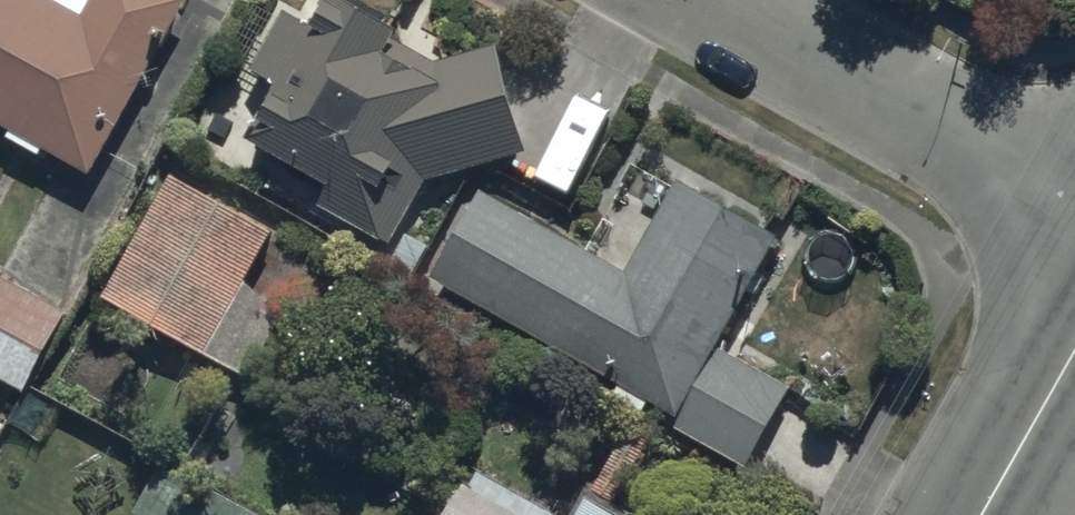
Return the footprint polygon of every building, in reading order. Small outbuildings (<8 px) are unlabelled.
[(90,174),(183,0),(93,0),(84,16),(55,0),(0,0),(0,125),(90,174)] [(530,147),(493,34),(446,49),(351,0),(331,0),(319,23),(286,6),(254,66),(282,80),(251,140),(330,181),(317,206),(392,245),(425,181),(530,147)] [(104,296),(252,374),(289,305),(250,284),(280,227),(171,170),(104,296)] [(429,282),(753,464),(795,390),(715,345),(780,230),(684,176),(630,272),(481,189),(429,282)] [(23,390),(67,311),(0,274),(0,377),(23,390)] [(144,514),(260,514),(159,461),(133,509),(144,514)] [(474,484),(457,514),(531,514),(474,484)] [(589,494),(577,514),(627,514),(589,494)]
